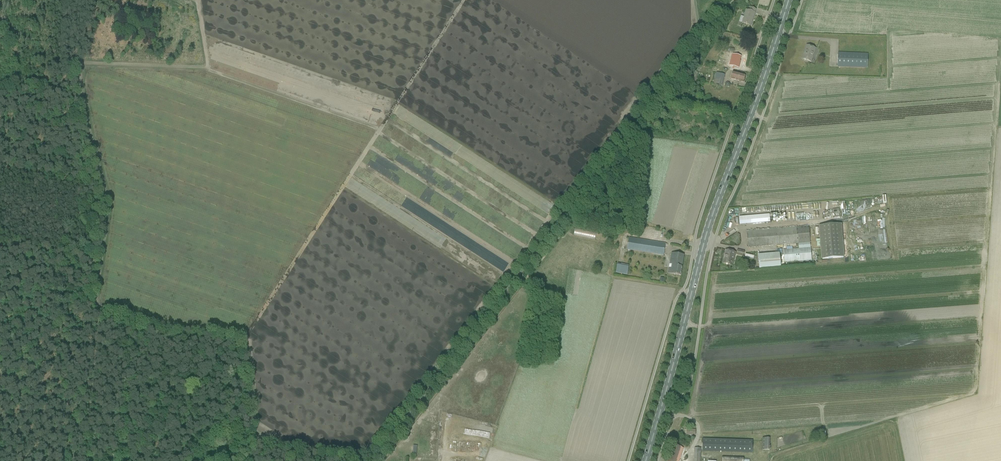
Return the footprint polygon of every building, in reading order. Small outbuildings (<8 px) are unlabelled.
[(742,23),(750,26),(755,10),(750,8),(749,11),(746,10),(744,17),(741,16),(738,22),(742,23)] [(803,59),(806,60),(811,62),(815,48),(811,47),(806,46),(805,50),(806,51),(803,59)] [(837,67),(867,68),(868,53),(838,52),(837,67)] [(734,63),(739,64),(740,61),(741,56),(732,54),(731,59),(734,60),(734,63)] [(730,79),(739,81),(744,82),(745,76),(740,74),(732,72),(730,79)] [(724,75),(716,73),(713,83),(722,85),(724,75)] [(739,224),(770,222),(769,215),(739,217),(739,224)] [(841,224),(818,226),(821,259),(844,257),(841,224)] [(748,247),(753,247),(798,243),(798,249),(783,250),(784,263),(812,260),(808,226),(751,231),(746,232),(748,247)] [(663,256),(665,247),(667,247),(667,244),(629,238),(627,250),(663,256)] [(732,265),(734,254),(734,253),(726,251),(723,263),(728,265),(732,265)] [(684,255),(683,255),(671,253),(668,274),(680,276),(684,255)] [(758,255),(759,269),(780,267),(779,253),(758,255)] [(629,266),(617,263),(615,273),(627,275),(629,266)] [(762,438),(761,450),(768,450),(770,451),(770,446),(769,446),(770,438),(768,438),(762,438)] [(752,453),(752,441),(702,439),(702,451),(752,453)] [(683,448),(673,445),(668,460),(679,460),(683,448)]
